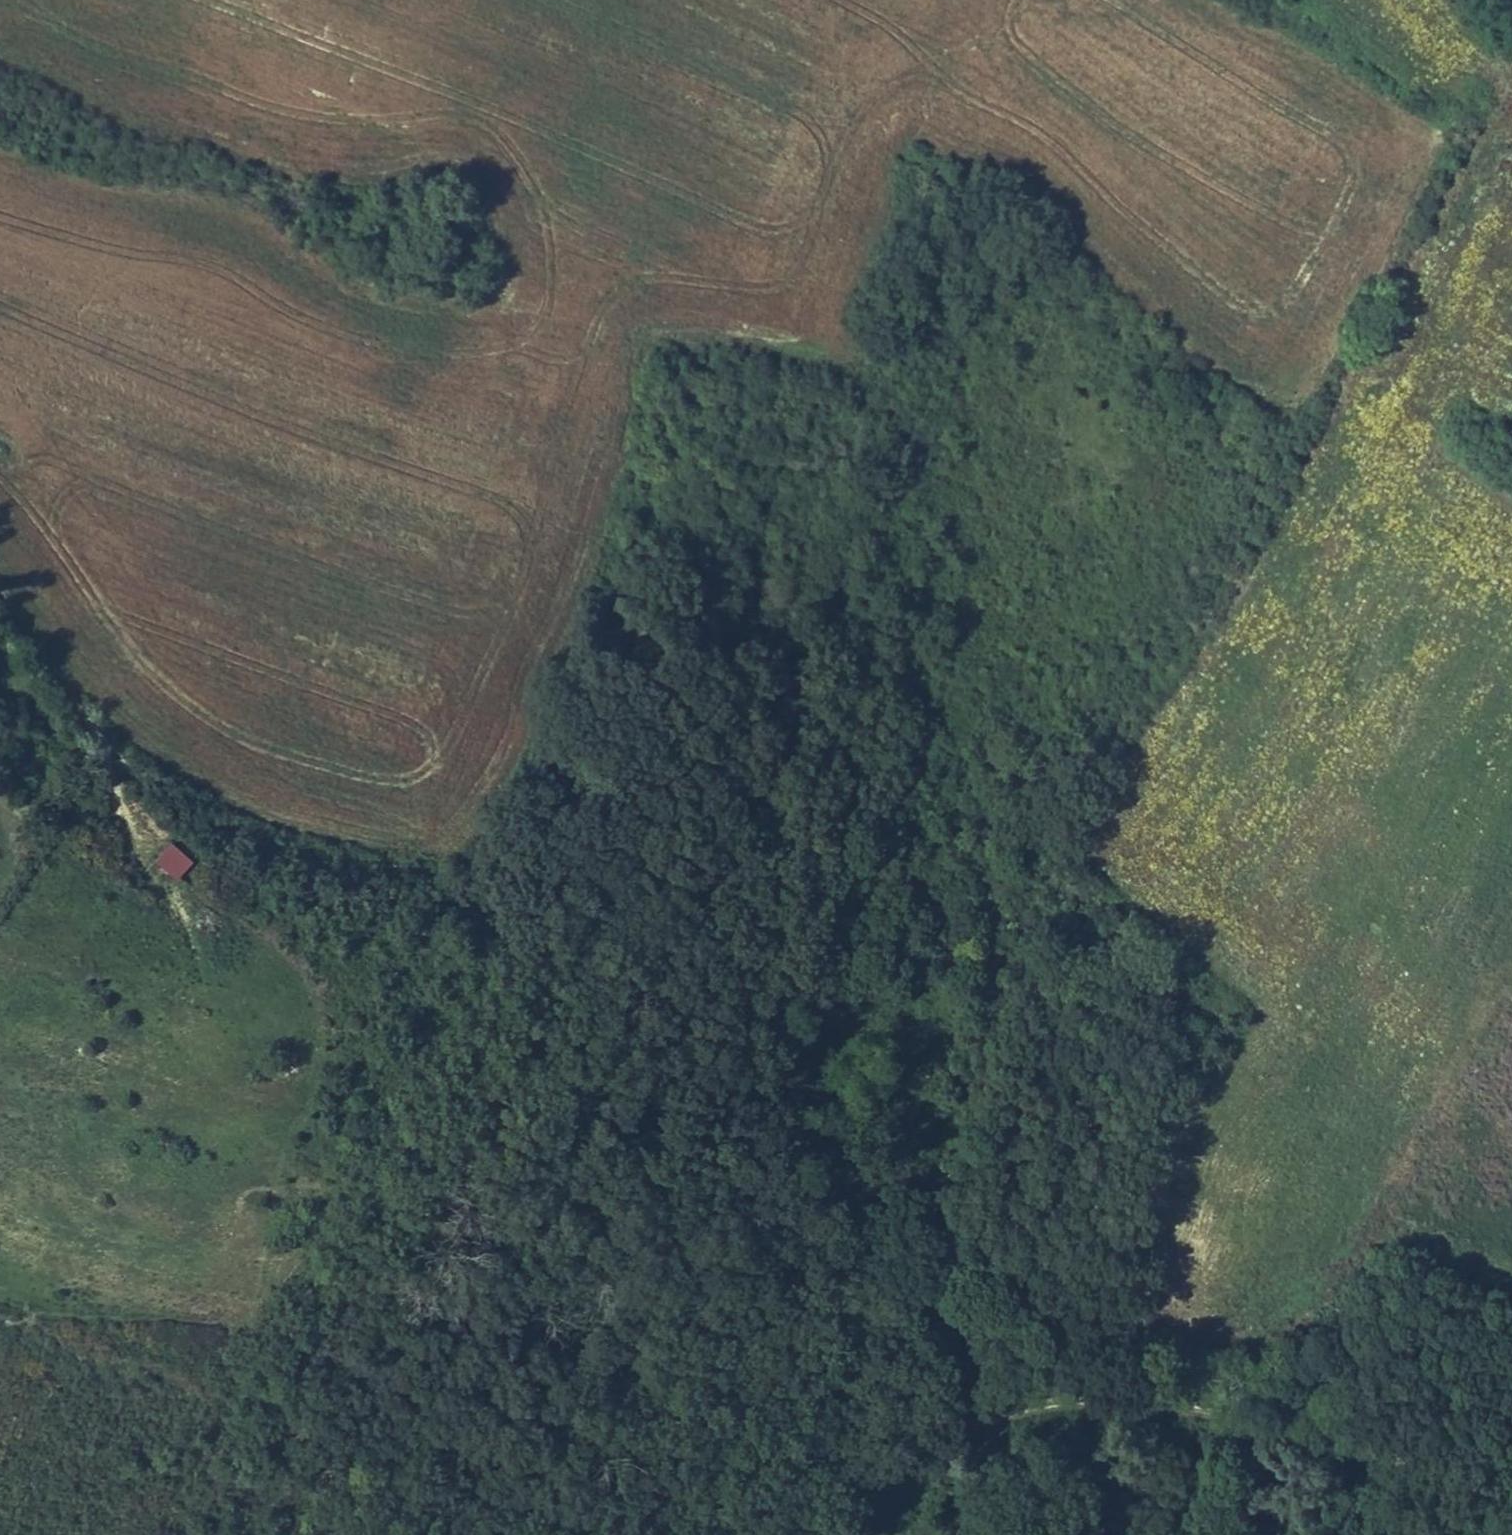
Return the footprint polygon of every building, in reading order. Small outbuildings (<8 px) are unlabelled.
[(157,861),(176,878),(191,862),(172,844),(157,861)]
